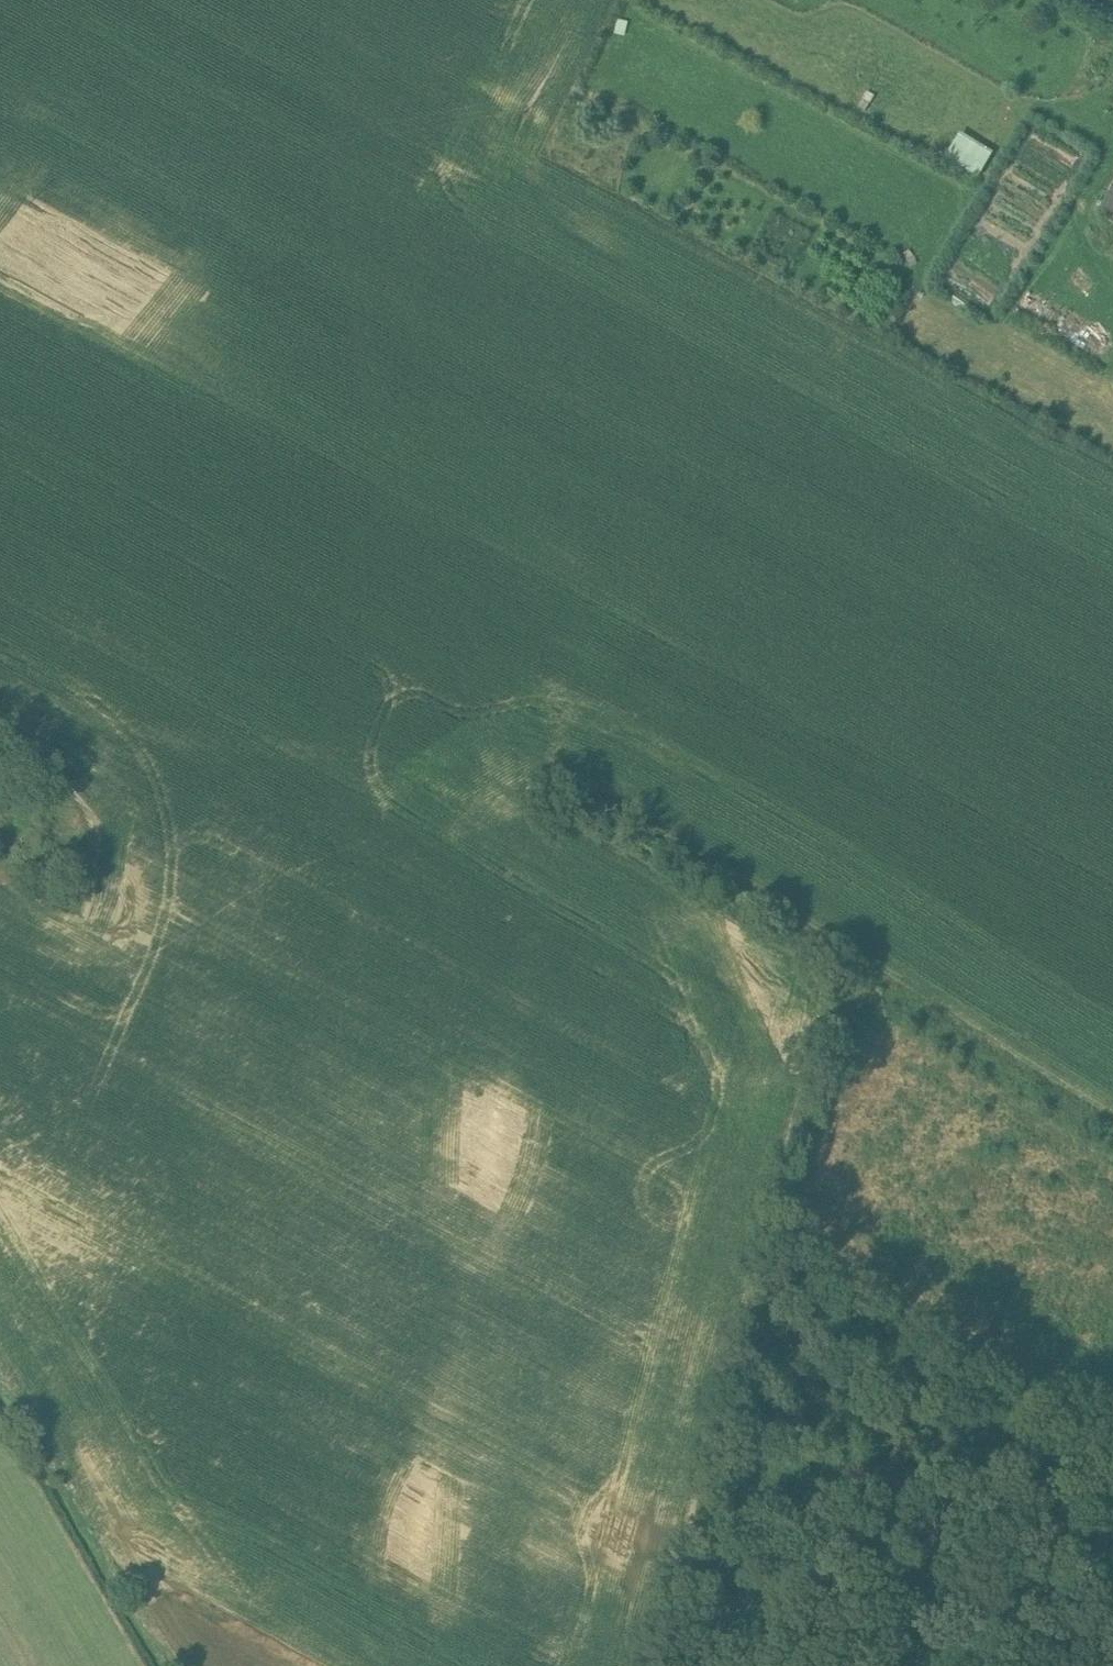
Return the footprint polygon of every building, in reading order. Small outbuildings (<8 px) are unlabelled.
[(961,132),(947,157),(982,176),(996,150),(961,132)] [(1112,189),(1098,216),(1112,224),(1112,190),(1112,189)]
